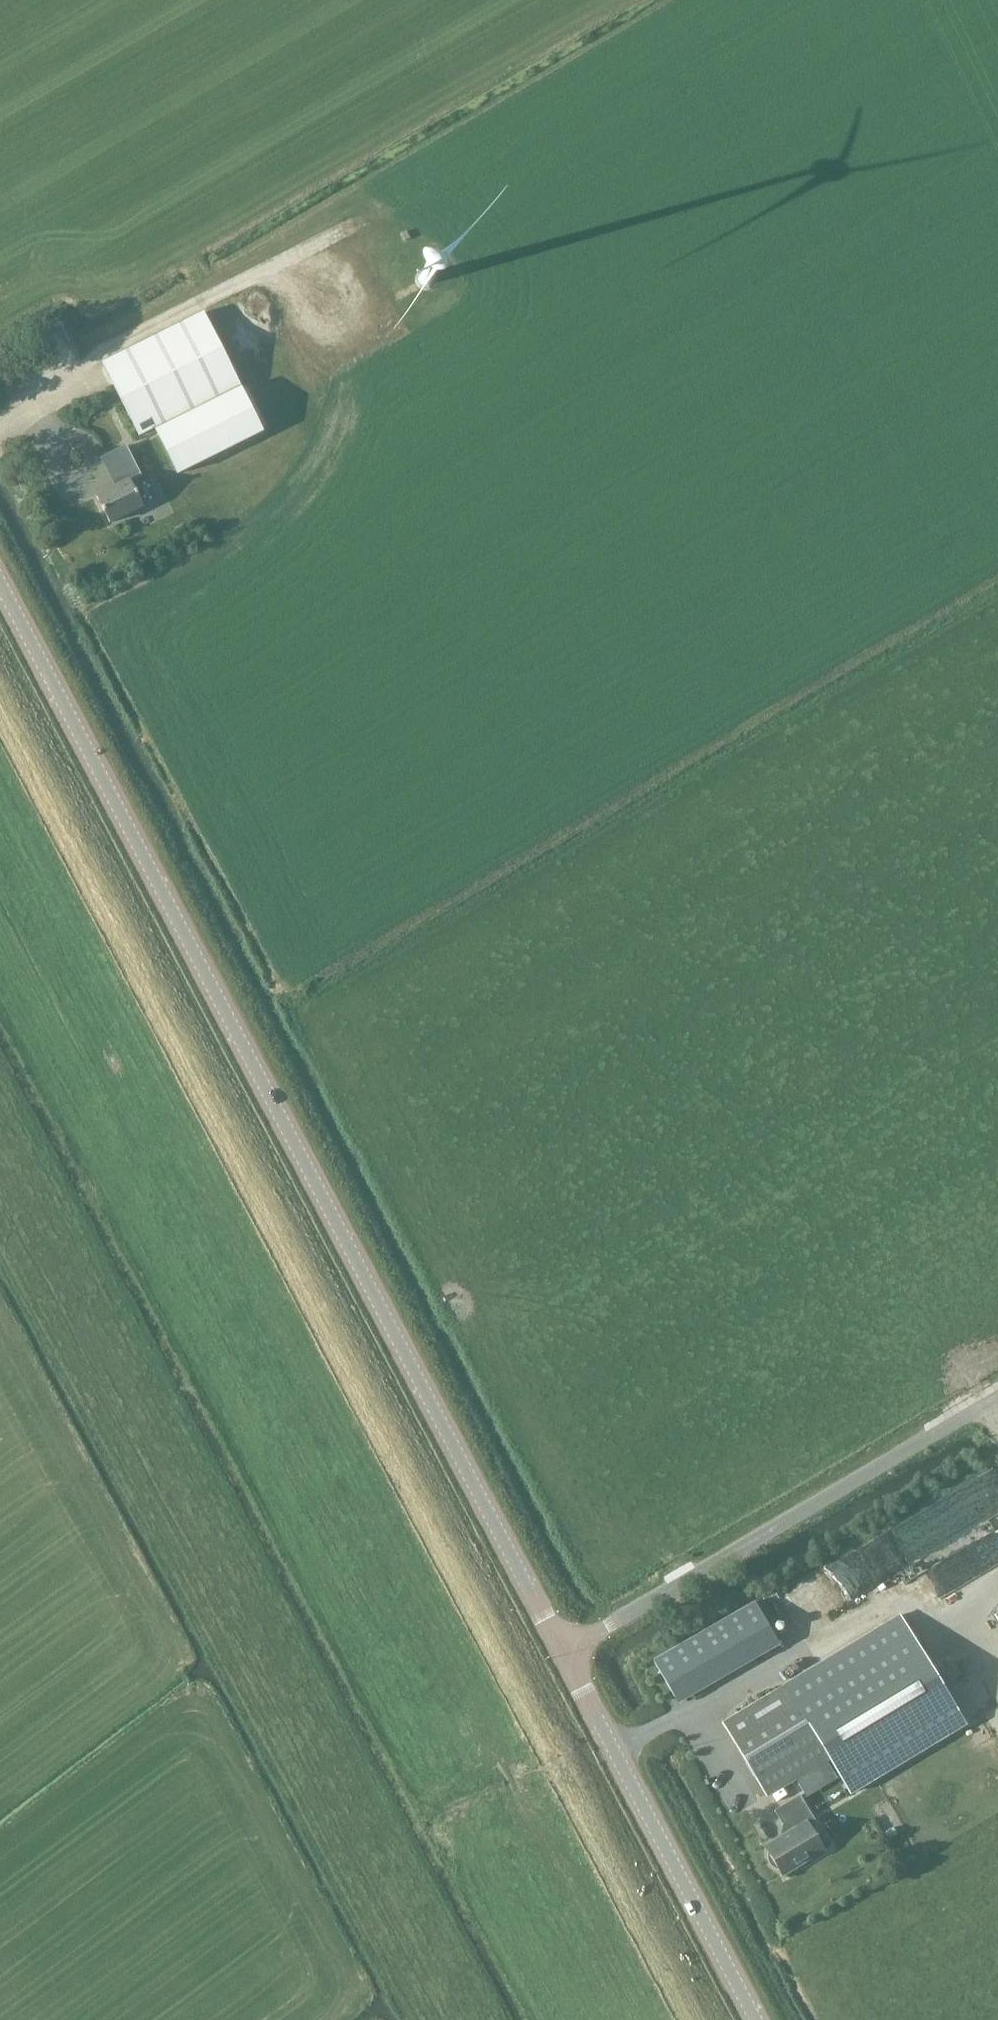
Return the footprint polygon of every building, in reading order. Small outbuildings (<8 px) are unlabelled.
[(419,278),(419,279),(419,280),(419,281),(420,282),(420,283),(421,283),(422,284),(423,284),(424,284),(425,285),(425,284),(426,284),(427,284),(428,284),(428,283),(429,283),(429,282),(430,282),(430,281),(430,280),(431,280),(431,279),(431,278),(431,277),(430,277),(430,276),(430,275),(429,275),(429,274),(428,274),(428,273),(427,273),(426,273),(425,273),(425,272),(424,273),(423,273),(422,273),(421,274),(420,274),(420,275),(419,275),(419,276),(419,277),(419,278)] [(202,312),(102,363),(138,435),(153,428),(238,384),(202,312)] [(238,384),(153,428),(176,474),(262,431),(238,384)] [(109,523),(142,506),(130,481),(142,475),(126,445),(102,457),(116,485),(95,496),(109,523)] [(955,1495),(964,1514),(997,1499),(997,1477),(995,1469),(965,1482),(968,1489),(955,1495)] [(725,1564),(731,1577),(743,1571),(737,1558),(725,1564)] [(778,1645),(768,1628),(753,1602),(653,1660),(677,1703),(778,1645)] [(783,1683),(720,1722),(766,1798),(796,1780),(803,1793),(837,1772),(850,1793),(965,1723),(899,1614),(783,1683)] [(782,1824),(780,1835),(763,1845),(768,1853),(768,1856),(768,1858),(769,1861),(770,1863),(772,1865),(773,1867),(776,1868),(778,1869),(782,1876),(824,1851),(809,1826),(816,1823),(799,1794),(773,1810),(782,1824)]
